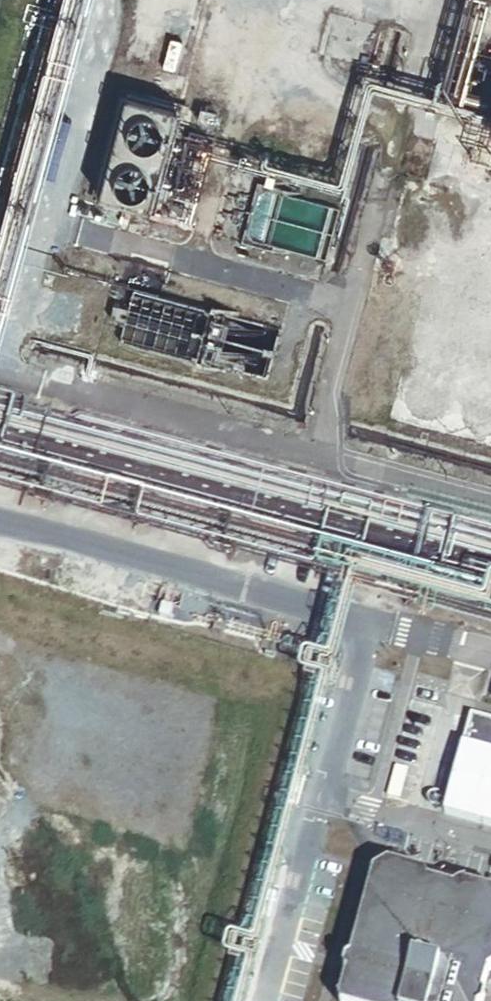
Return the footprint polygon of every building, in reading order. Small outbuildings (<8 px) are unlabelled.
[(148,207),(174,108),(125,95),(99,194),(148,207)] [(466,713),(439,814),(490,828),(490,720),(466,713)] [(399,851),(389,848),(387,856),(397,859),(399,851)] [(385,861),(370,868),(347,956),(343,956),(340,965),(343,969),(336,999),(336,1000),(482,1000),(484,995),(480,992),(486,968),(490,965),(490,890),(458,881),(450,885),(424,878),(421,871),(385,861)]
